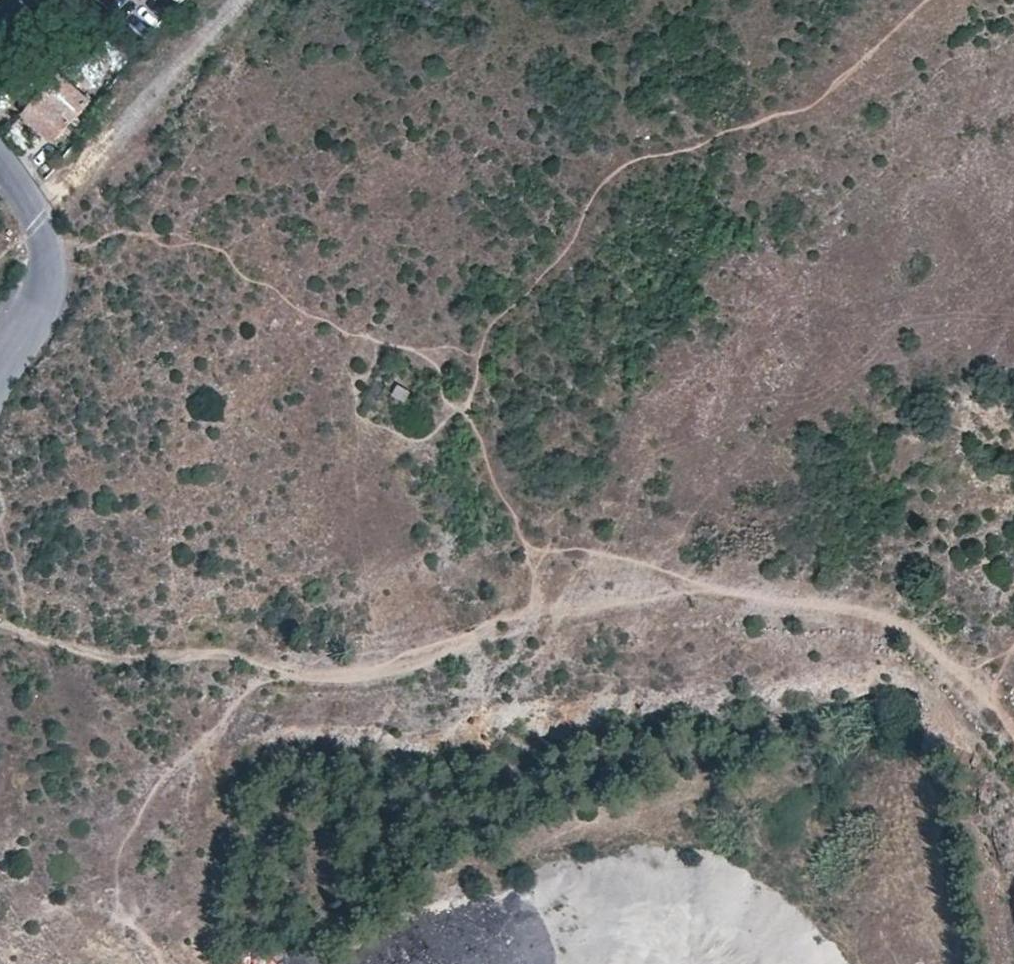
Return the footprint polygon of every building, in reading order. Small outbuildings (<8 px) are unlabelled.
[(25,112),(56,139),(89,103),(58,76),(25,112)] [(398,386),(394,394),(405,400),(408,392),(398,386)]
